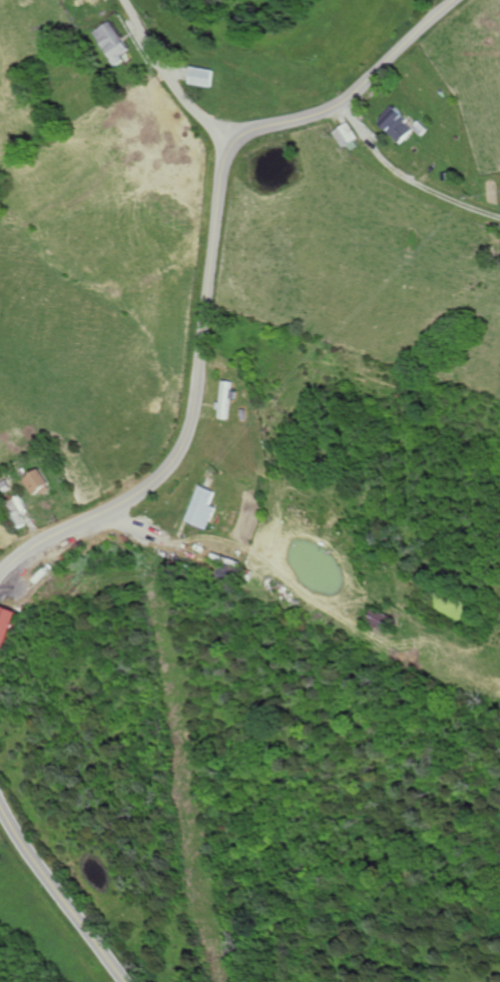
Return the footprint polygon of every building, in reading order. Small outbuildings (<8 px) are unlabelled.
[(92,32),(114,67),(124,60),(120,56),(130,50),(110,20),(92,32)] [(217,71),(193,66),(190,83),(213,88),(217,71)] [(402,144),(418,129),(397,106),(381,121),(402,144)] [(333,130),(341,147),(357,139),(350,122),(333,130)] [(222,419),(233,419),(235,382),(224,381),(222,419)] [(37,497),(53,486),(41,468),(25,479),(37,497)] [(219,493),(201,486),(187,521),(209,530),(218,508),(213,506),(219,493)] [(9,652),(17,610),(0,607),(0,650),(9,652)]
